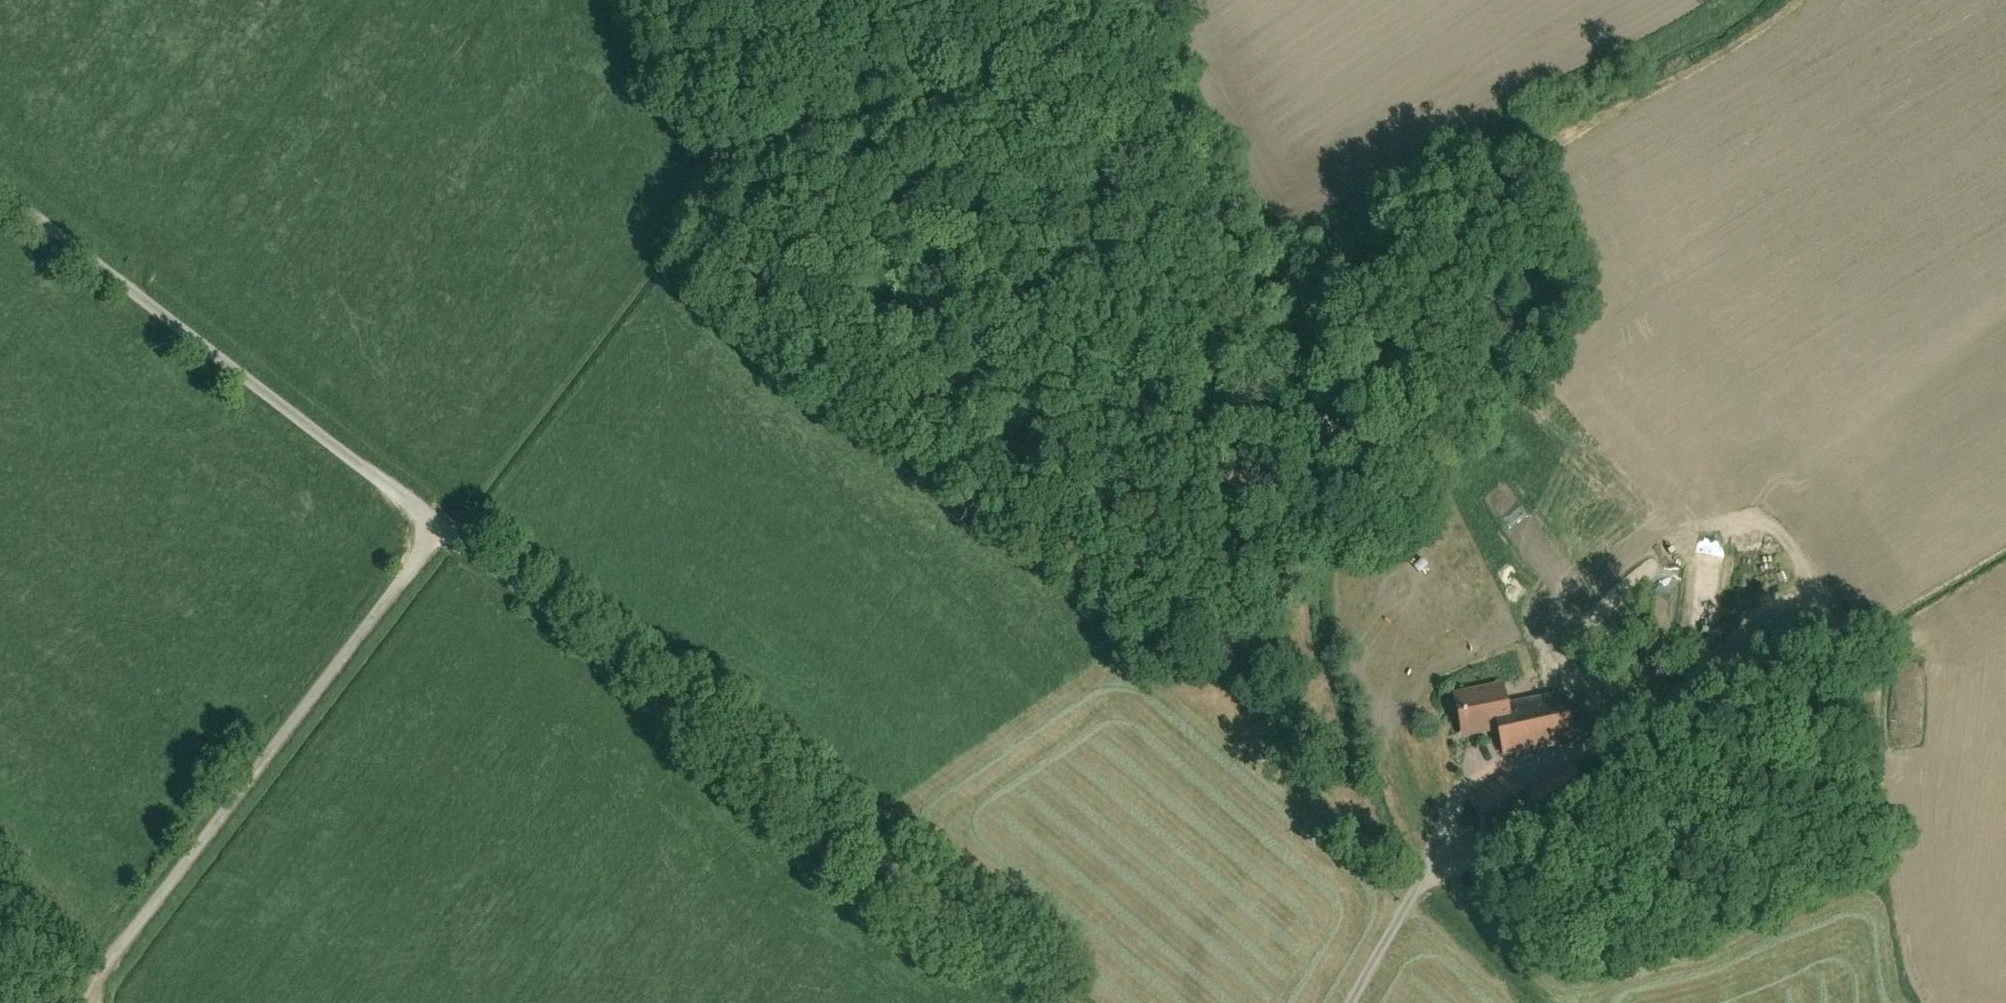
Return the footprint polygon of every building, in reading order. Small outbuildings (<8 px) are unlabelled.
[(1503,688),(1455,699),(1463,738),(1498,730),(1504,756),(1573,740),(1563,694),(1507,706),(1503,688)]
